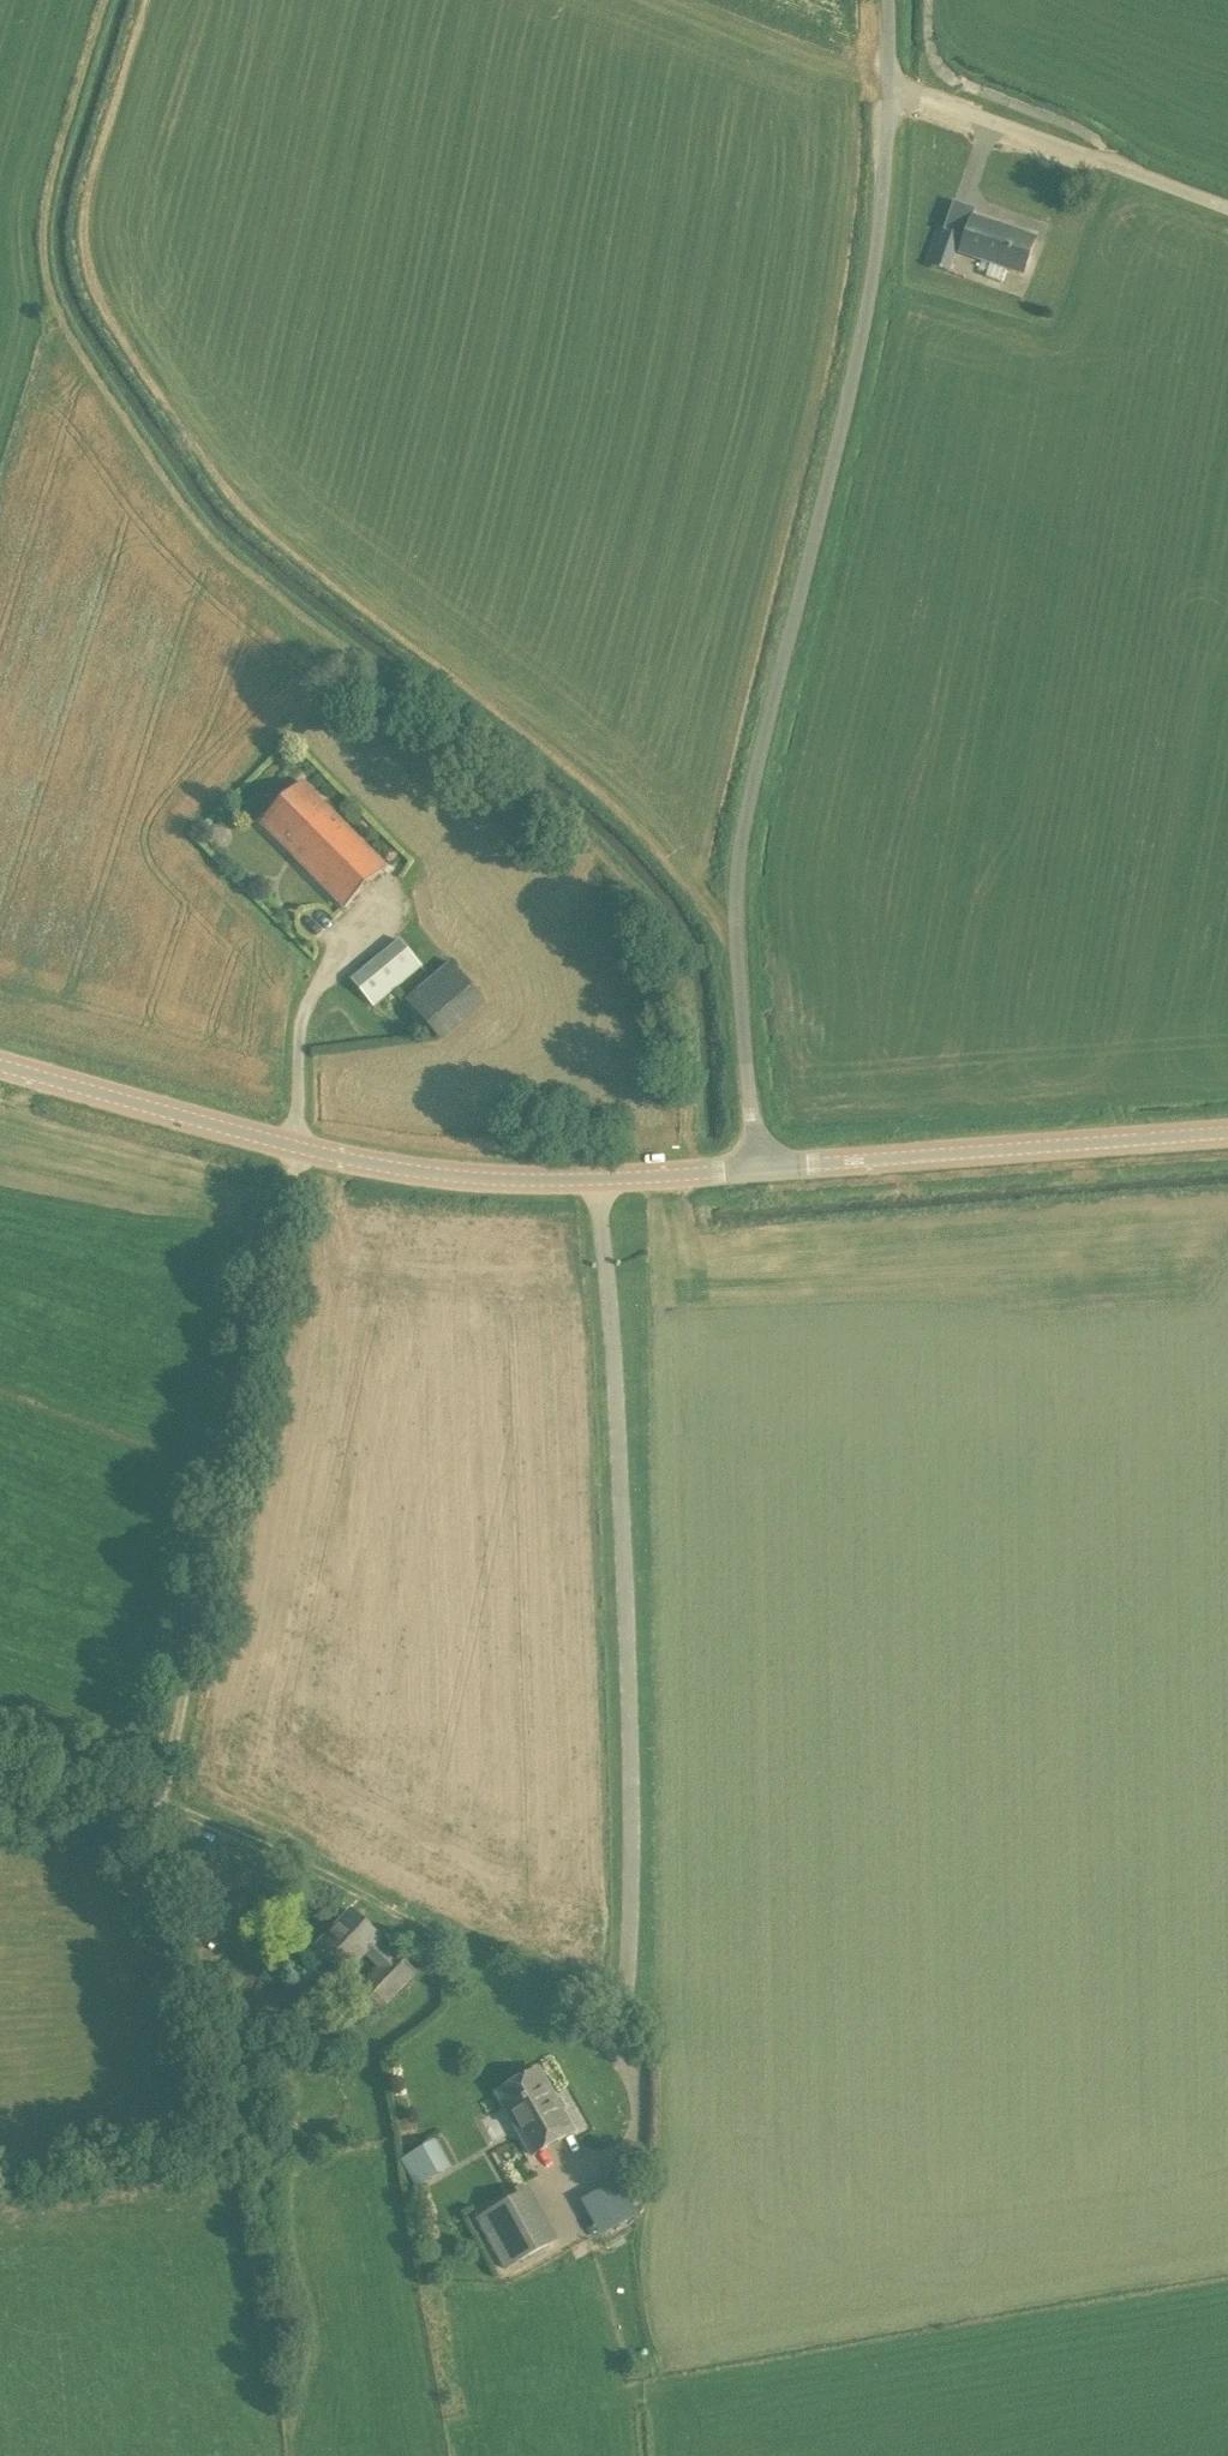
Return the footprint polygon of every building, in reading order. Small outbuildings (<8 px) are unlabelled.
[(1025,274),(1037,240),(972,217),(960,252),(1025,274)] [(948,272),(960,235),(944,230),(939,246),(933,244),(926,265),(948,272)] [(344,907),(386,866),(303,782),(262,822),(344,907)] [(372,1005),(420,966),(399,940),(351,979),(372,1005)] [(437,1036),(481,999),(450,962),(406,999),(437,1036)] [(389,1949),(379,1939),(380,1938),(351,1911),(316,1951),(344,1976),(364,1955),(376,1967),(352,1993),(375,2016),(418,1973),(391,1947),(389,1949)] [(533,2156),(574,2132),(539,2069),(497,2093),(533,2156)] [(478,2122),(486,2136),(511,2122),(503,2108),(478,2122)] [(416,2188),(452,2168),(436,2140),(400,2160),(416,2188)] [(600,2231),(636,2212),(617,2177),(581,2197),(600,2231)] [(507,2270),(551,2245),(522,2195),(479,2219),(507,2270)]
